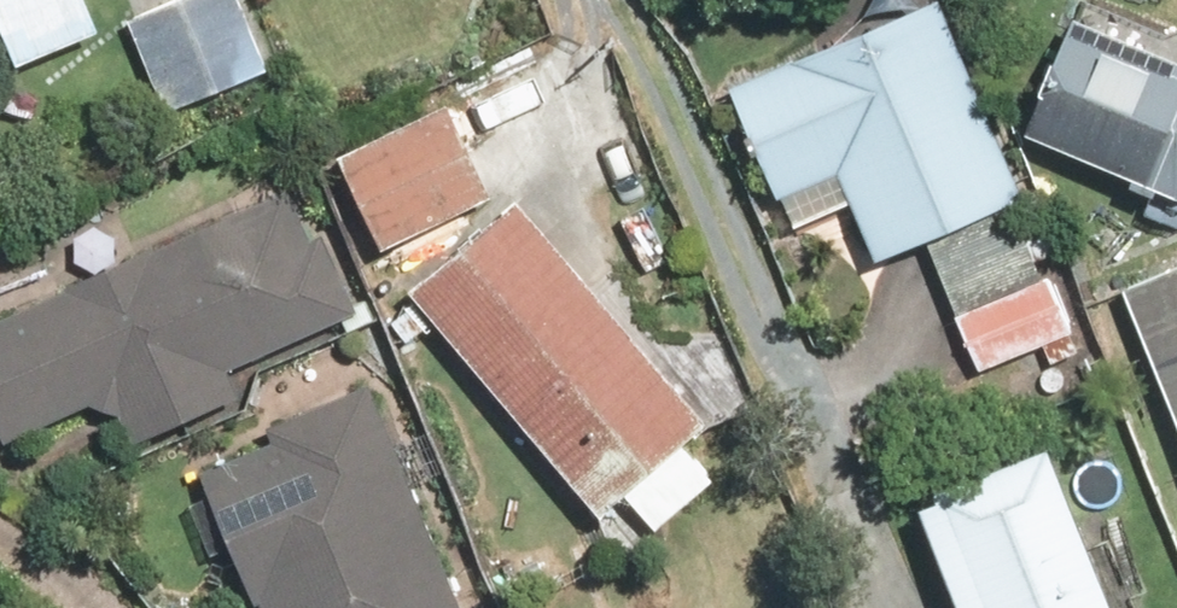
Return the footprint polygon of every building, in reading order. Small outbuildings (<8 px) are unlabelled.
[(2,78),(97,42),(81,0),(0,0),(0,73),(2,78)] [(119,19),(157,119),(267,78),(238,0),(170,0),(119,19)] [(1007,216),(940,16),(713,91),(752,209),(829,183),(856,266),(1007,216)] [(1141,59),(1059,23),(1002,151),(1160,221),(1176,214),(1176,45),(1141,59)] [(444,108),(341,155),(384,247),(486,199),(444,108)] [(0,312),(0,458),(107,420),(119,454),(238,413),(229,389),(352,346),(302,205),(0,312)] [(507,214),(396,309),(597,542),(708,447),(507,214)] [(1176,489),(1176,262),(1100,292),(1176,489)] [(1049,268),(961,299),(984,363),(1072,333),(1049,268)] [(373,388),(180,458),(235,607),(453,607),(373,388)] [(897,508),(936,607),(1098,607),(1038,453),(897,508)]
